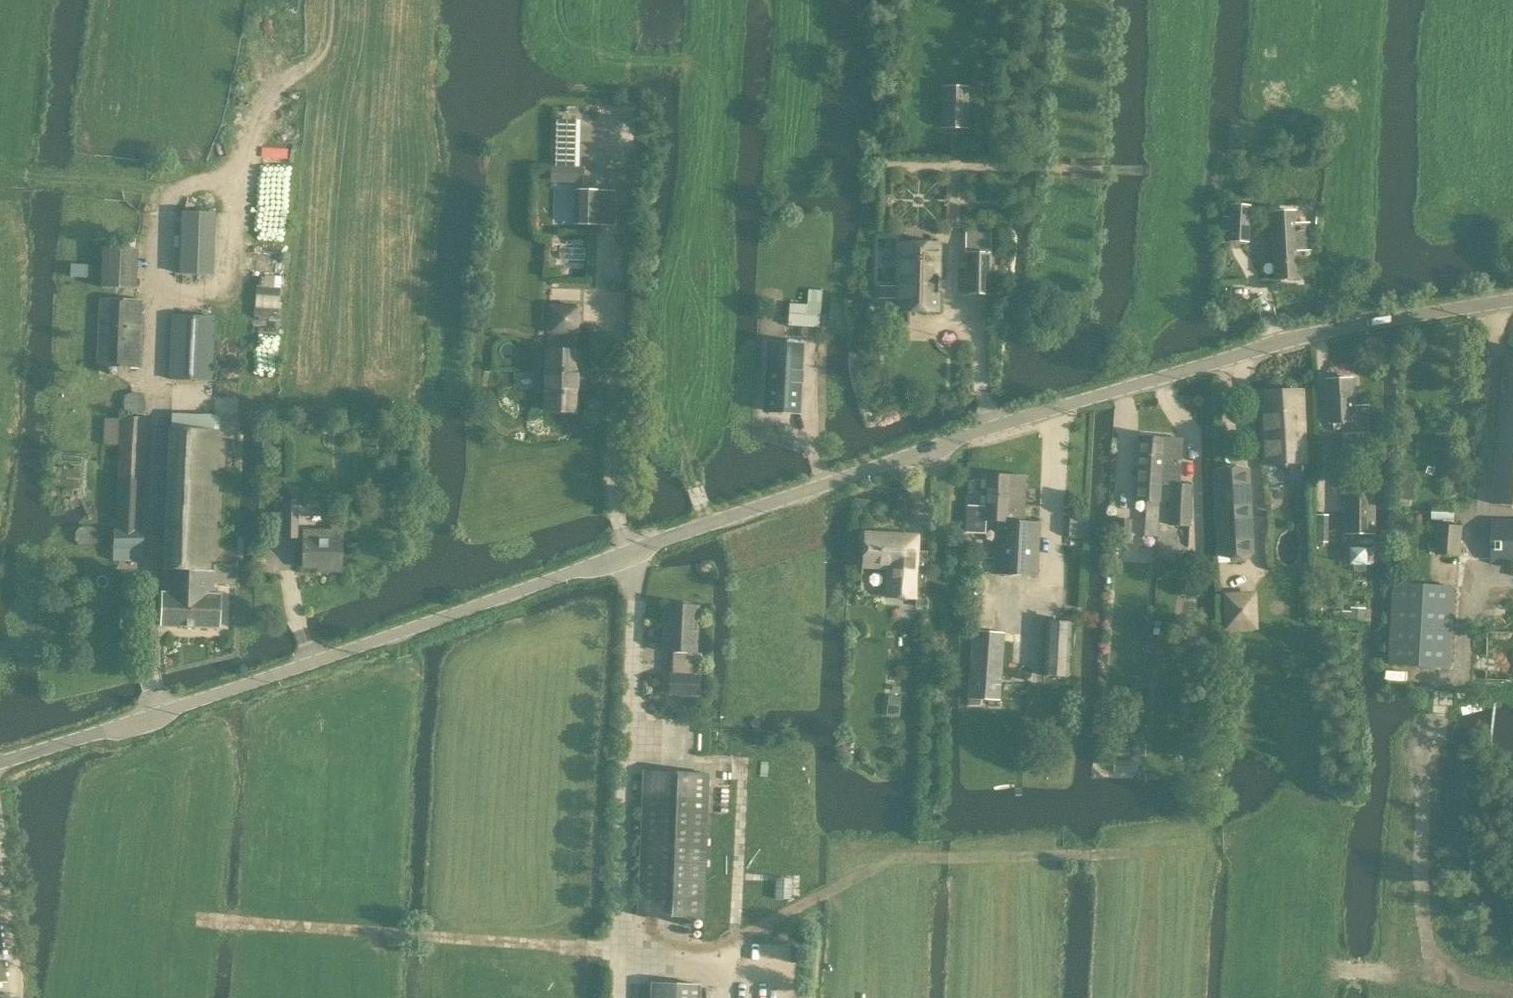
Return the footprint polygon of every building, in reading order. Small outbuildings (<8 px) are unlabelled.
[(940,87),(940,127),(965,127),(966,87),(940,87)] [(575,189),(574,225),(600,226),(601,190),(575,189)] [(1222,217),(1221,231),(1229,232),(1229,240),(1247,241),(1249,219),(1249,207),(1231,206),(1230,217),(1222,217)] [(1271,213),(1274,280),(1298,279),(1297,251),(1307,251),(1306,223),(1295,224),(1294,212),(1271,213)] [(897,299),(897,310),(937,311),(938,245),(898,244),(897,286),(879,286),(879,299),(897,299)] [(135,289),(137,249),(102,248),(101,287),(135,289)] [(963,293),(989,293),(990,253),(964,253),(963,293)] [(790,304),(788,326),(819,328),(822,293),(808,291),(807,306),(790,304)] [(141,367),(145,300),(100,298),(96,365),(141,367)] [(172,315),(170,379),(210,380),(213,316),(172,315)] [(537,373),(546,373),(545,412),(575,413),(576,381),(586,381),(587,354),(577,354),(577,353),(576,353),(576,344),(548,343),(548,352),(546,352),(546,356),(537,355),(537,373)] [(768,354),(765,411),(798,412),(800,384),(803,384),(803,383),(800,383),(800,372),(803,372),(803,371),(800,370),(801,356),(802,346),(801,346),(800,356),(768,354)] [(1499,429),(1512,430),(1512,354),(1505,354),(1499,429)] [(1354,379),(1328,380),(1330,423),(1350,422),(1351,433),(1368,432),(1367,406),(1356,407),(1354,379)] [(1263,463),(1303,461),(1300,390),(1259,392),(1263,463)] [(168,428),(161,626),(218,628),(220,595),(213,595),(213,583),(241,584),(241,565),(223,564),(214,563),(219,416),(173,414),(172,428),(168,428)] [(106,417),(105,442),(119,442),(114,528),(113,528),(112,546),(143,548),(144,529),(141,528),(146,417),(121,416),(121,418),(106,417)] [(1499,429),(1493,504),(1512,505),(1512,430),(1499,429)] [(1162,461),(1161,484),(1171,484),(1169,524),(1189,525),(1191,485),(1180,484),(1182,438),(1139,436),(1138,455),(1153,456),(1153,461),(1162,461)] [(1158,535),(1161,484),(1162,461),(1153,461),(1153,456),(1138,455),(1136,499),(1146,500),(1144,535),(1158,535)] [(1218,556),(1253,554),(1248,468),(1213,470),(1218,556)] [(1399,498),(1413,499),(1414,475),(1401,474),(1399,498)] [(995,574),(1036,576),(1039,523),(1023,522),(1025,477),(987,475),(985,509),(986,509),(986,521),(998,521),(995,574)] [(1352,533),(1374,532),(1376,532),(1376,487),(1352,488),(1352,533)] [(297,539),(298,519),(299,499),(285,499),(284,518),(284,538),(297,539)] [(1405,506),(1405,518),(1432,520),(1432,519),(1454,521),(1455,509),(1433,507),(1432,508),(1405,506)] [(1130,542),(1131,520),(1117,519),(1116,541),(1130,542)] [(341,572),(342,540),(343,522),(333,521),(332,531),(305,530),(304,567),(326,568),(325,572),(341,572)] [(1493,521),(1493,561),(1512,561),(1512,521),(1493,521)] [(1437,553),(1461,554),(1463,526),(1438,525),(1437,553)] [(924,600),(927,553),(909,552),(910,538),(864,536),(862,565),(891,567),(890,598),(924,600)] [(1390,665),(1450,668),(1455,587),(1395,583),(1390,665)] [(1255,628),(1254,594),(1225,594),(1225,629),(1255,628)] [(694,654),(696,654),(698,607),(666,606),(664,653),(673,653),(672,676),(670,676),(669,694),(697,696),(698,677),(693,677),(694,654)] [(1042,676),(1066,677),(1068,623),(1044,622),(1042,676)] [(974,627),(970,677),(979,678),(990,679),(989,687),(1000,688),(1001,680),(999,680),(1004,633),(979,631),(979,628),(974,627)] [(642,771),(637,916),(703,918),(709,774),(642,771)] [(650,997),(700,997),(700,985),(650,983),(650,997)]
